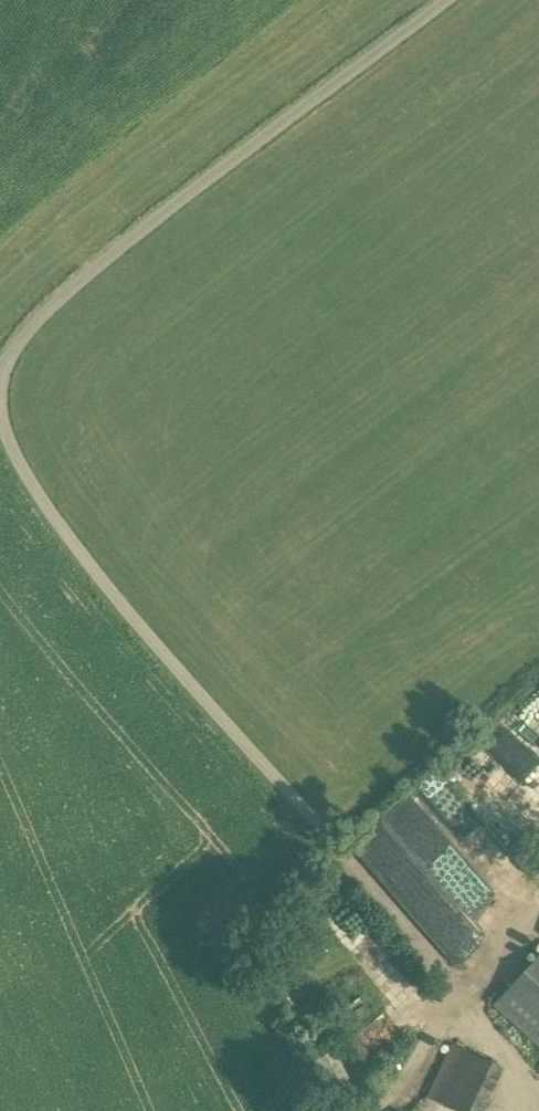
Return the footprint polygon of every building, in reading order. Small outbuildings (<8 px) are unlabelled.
[(520,709),(510,721),(538,744),(538,725),(520,709)] [(322,865),(327,872),(333,868),(327,861),(322,865)] [(494,1004),(538,1046),(538,955),(494,1004)] [(499,1070),(451,1045),(424,1098),(450,1110),(477,1110),(499,1070)] [(358,1093),(334,1051),(312,1063),(336,1106),(358,1093)]
